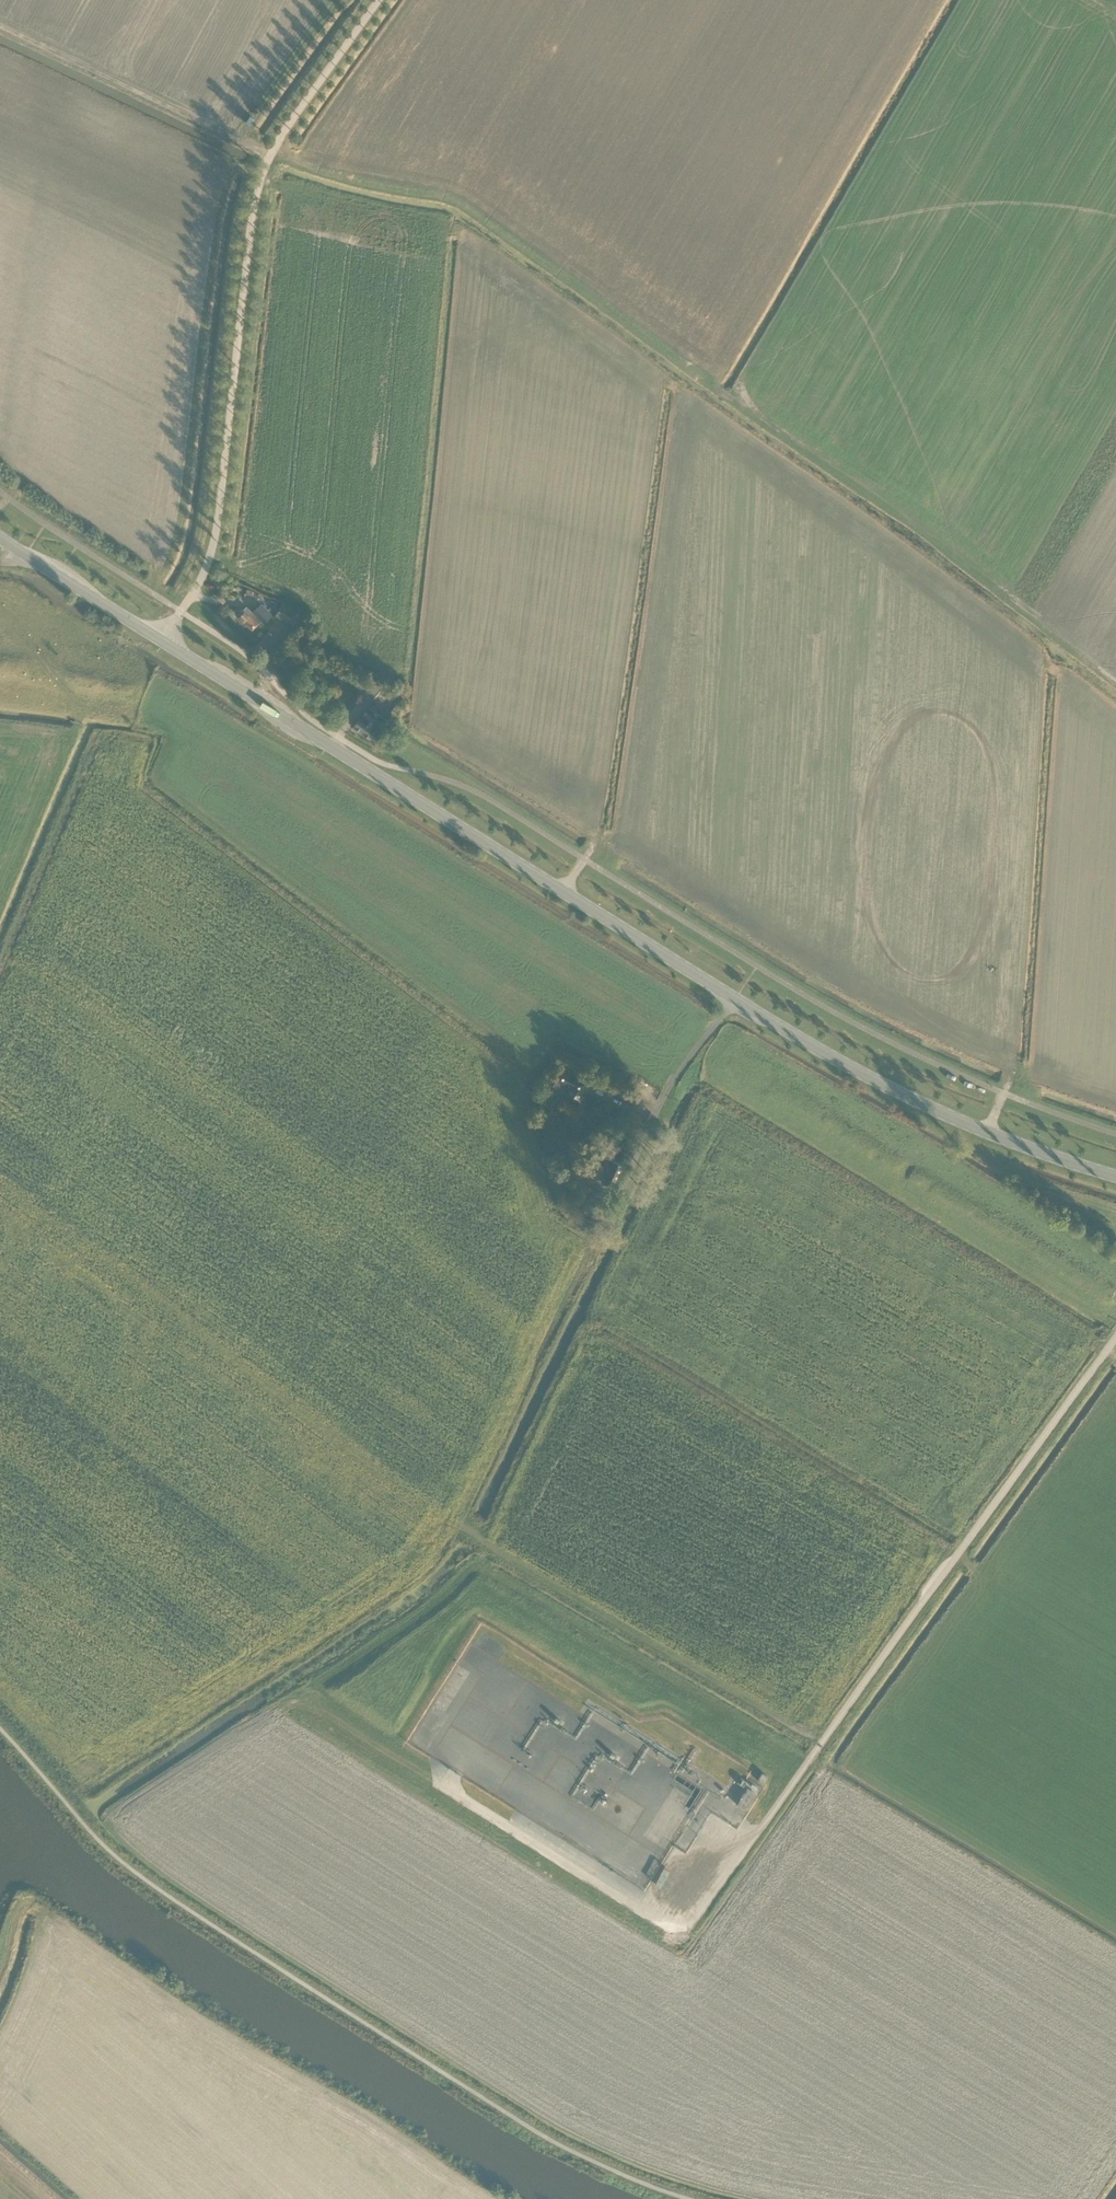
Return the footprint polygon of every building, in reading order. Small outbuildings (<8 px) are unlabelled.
[(283,603),(275,615),(294,626),(301,614),(283,603)] [(273,615),(261,604),(253,612),(247,606),(242,611),(237,607),(231,613),(244,626),(246,624),(252,630),(261,620),(264,623),(273,615)] [(368,690),(375,696),(382,688),(374,682),(368,690)] [(626,1091),(608,1081),(604,1088),(623,1097),(626,1091)] [(582,1213),(587,1216),(593,1219),(602,1202),(596,1199),(590,1210),(585,1207),(582,1213)] [(737,1782),(743,1786),(747,1780),(740,1776),(737,1782)] [(747,1788),(737,1805),(745,1810),(755,1793),(747,1788)]
